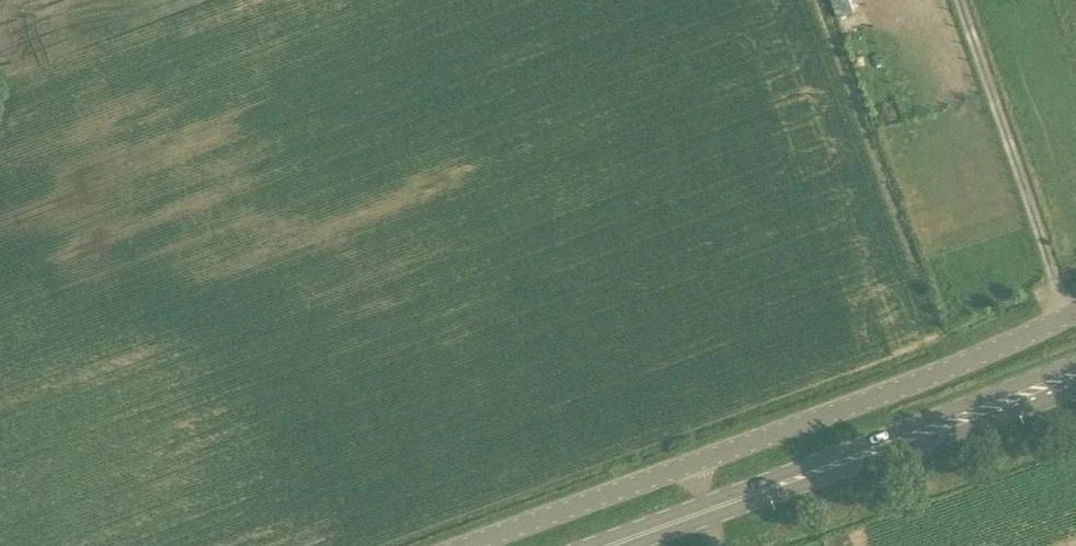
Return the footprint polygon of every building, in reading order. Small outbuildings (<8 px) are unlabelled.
[(854,12),(859,10),(856,0),(831,0),(838,19),(854,13),(854,12)]
